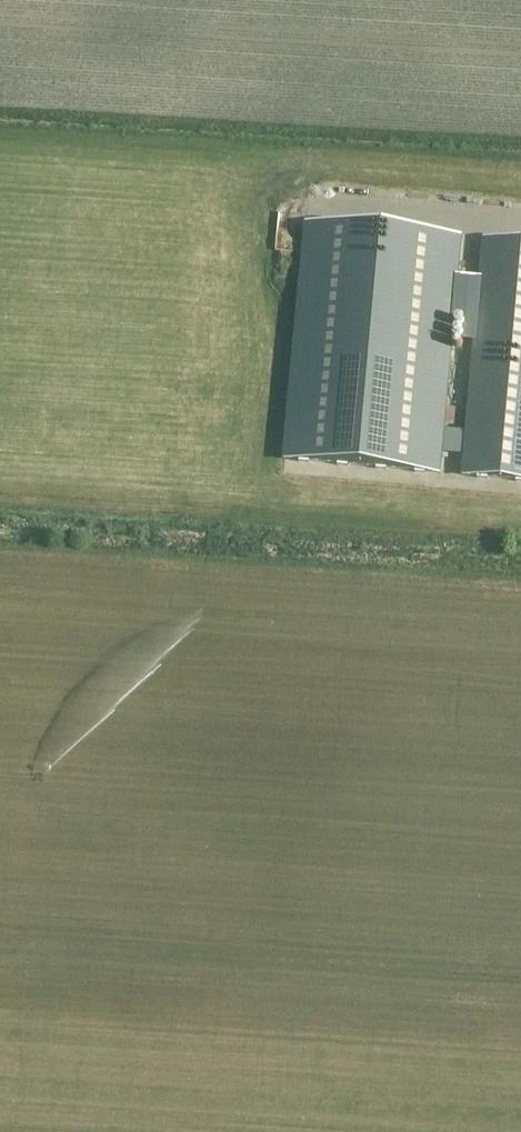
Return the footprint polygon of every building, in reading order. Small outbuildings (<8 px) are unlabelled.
[(464,453),(466,434),(444,432),(460,238),(304,225),(284,460),(440,474),(442,451),(464,453)] [(466,434),(464,453),(462,476),(520,481),(520,244),(483,240),(466,434)] [(453,374),(464,373),(462,347),(452,348),(453,374)]
